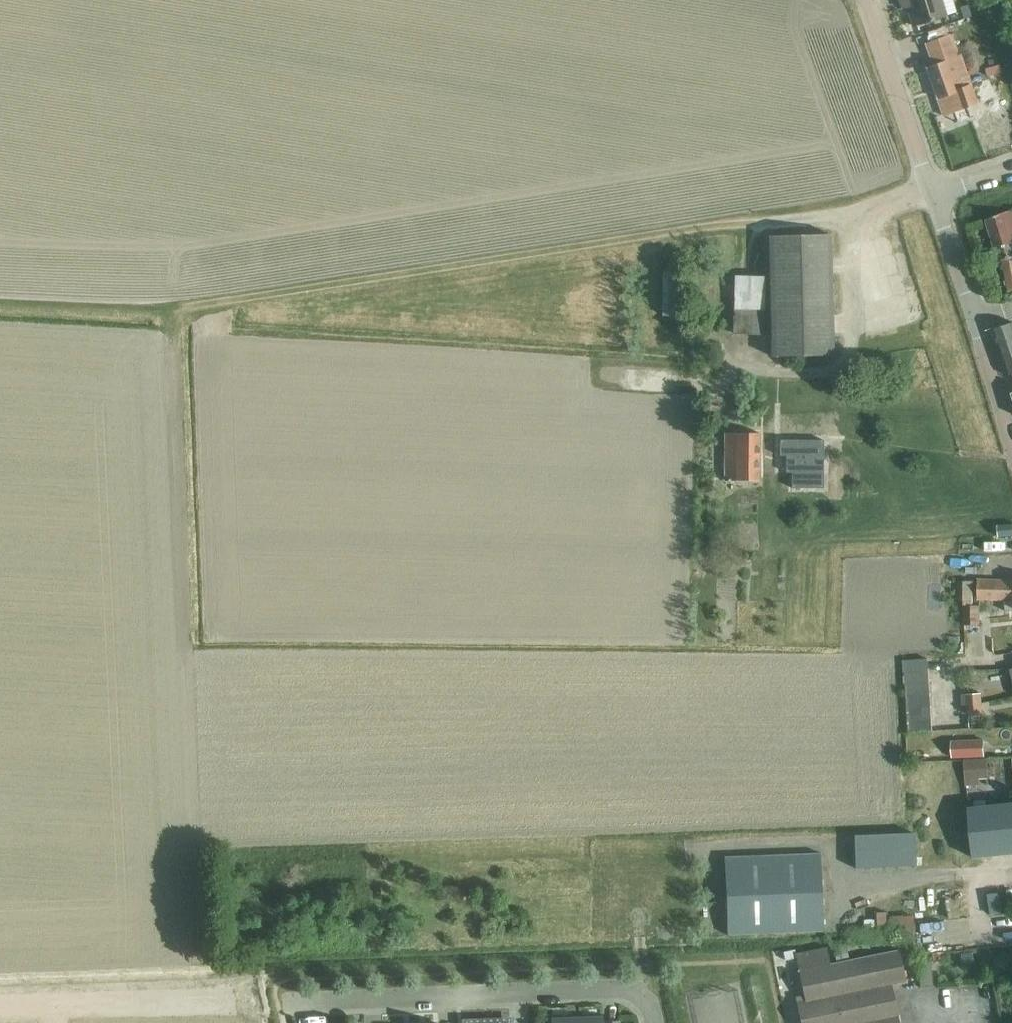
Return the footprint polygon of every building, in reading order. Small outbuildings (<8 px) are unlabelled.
[(941,0),(901,0),(902,5),(907,3),(915,27),(946,17),(941,0)] [(928,69),(943,115),(976,104),(960,57),(956,59),(949,37),(926,46),(934,67),(928,69)] [(999,94),(993,73),(975,78),(981,100),(999,94)] [(995,250),(1011,245),(1011,212),(987,221),(995,250)] [(734,335),(771,335),(772,357),(833,356),(830,235),(769,236),(770,276),(734,276),(734,335)] [(1001,260),(1009,291),(1011,290),(1011,245),(995,250),(998,260),(1001,260)] [(661,316),(683,317),(685,273),(663,272),(661,316)] [(994,329),(1009,375),(1011,374),(1011,324),(994,329)] [(725,482),(759,482),(759,433),(725,433),(725,482)] [(823,440),(779,440),(779,456),(786,456),(786,473),(791,473),(791,488),(823,489),(823,473),(820,473),(820,457),(823,457),(823,440)] [(999,537),(1011,536),(1011,525),(998,526),(999,537)] [(978,580),(977,600),(1005,601),(1005,607),(1005,612),(1011,612),(1011,581),(978,580)] [(973,604),(963,604),(962,604),(962,623),(978,623),(978,604),(973,604)] [(903,660),(904,673),(928,671),(927,659),(903,660)] [(904,673),(905,685),(928,683),(928,671),(904,673)] [(905,685),(905,696),(929,695),(928,683),(905,685)] [(966,695),(967,706),(982,703),(981,694),(966,695)] [(905,696),(906,708),(930,707),(929,695),(905,696)] [(982,703),(967,706),(967,714),(983,713),(982,703)] [(906,708),(907,720),(931,718),(930,707),(906,708)] [(931,718),(907,720),(908,732),(931,730),(931,718)] [(984,740),(951,742),(952,758),(984,757),(984,740)] [(987,759),(964,761),(966,787),(980,786),(979,780),(988,779),(987,759)] [(970,806),(972,857),(1011,854),(1011,802),(970,806)] [(853,843),(854,869),(914,866),(913,834),(865,836),(866,842),(853,843)] [(727,934),(823,930),(820,854),(723,859),(727,934)] [(999,894),(1000,915),(1011,914),(1011,892),(999,894)] [(992,917),(1000,915),(999,894),(989,896),(992,917)] [(897,931),(897,939),(912,938),(911,915),(888,917),(889,931),(897,931)] [(922,918),(923,933),(948,931),(947,916),(922,918)] [(891,986),(906,982),(899,950),(828,964),(825,948),(794,955),(803,996),(795,998),(800,1022),(899,1022),(897,1017),(891,986)] [(918,960),(921,988),(933,987),(930,959),(918,960)]
